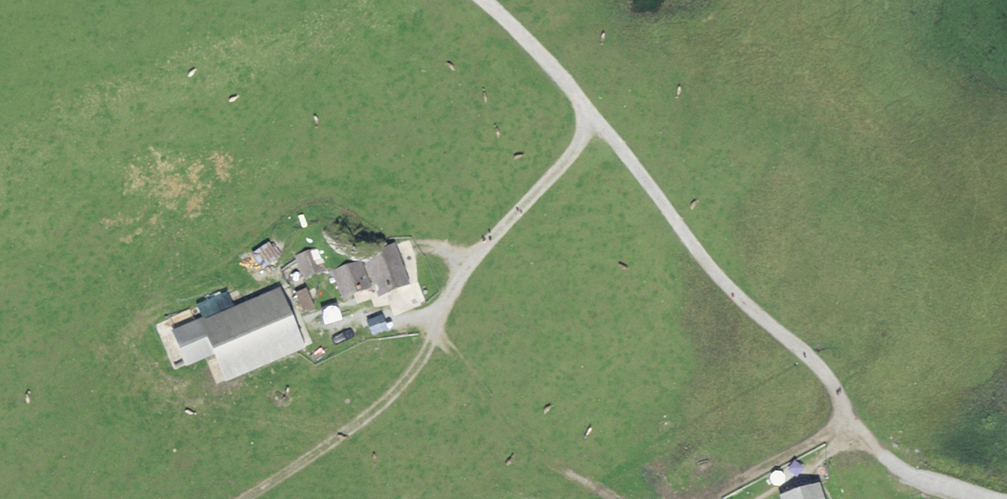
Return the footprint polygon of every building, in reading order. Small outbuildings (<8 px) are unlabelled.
[(395,247),(365,258),(380,297),(409,287),(395,247)] [(316,250),(297,257),(305,278),(324,270),(316,250)] [(359,261),(332,272),(343,299),(370,287),(359,261)] [(282,289),(203,322),(229,382),(307,350),(282,289)] [(787,498),(828,498),(826,490),(787,498)]
